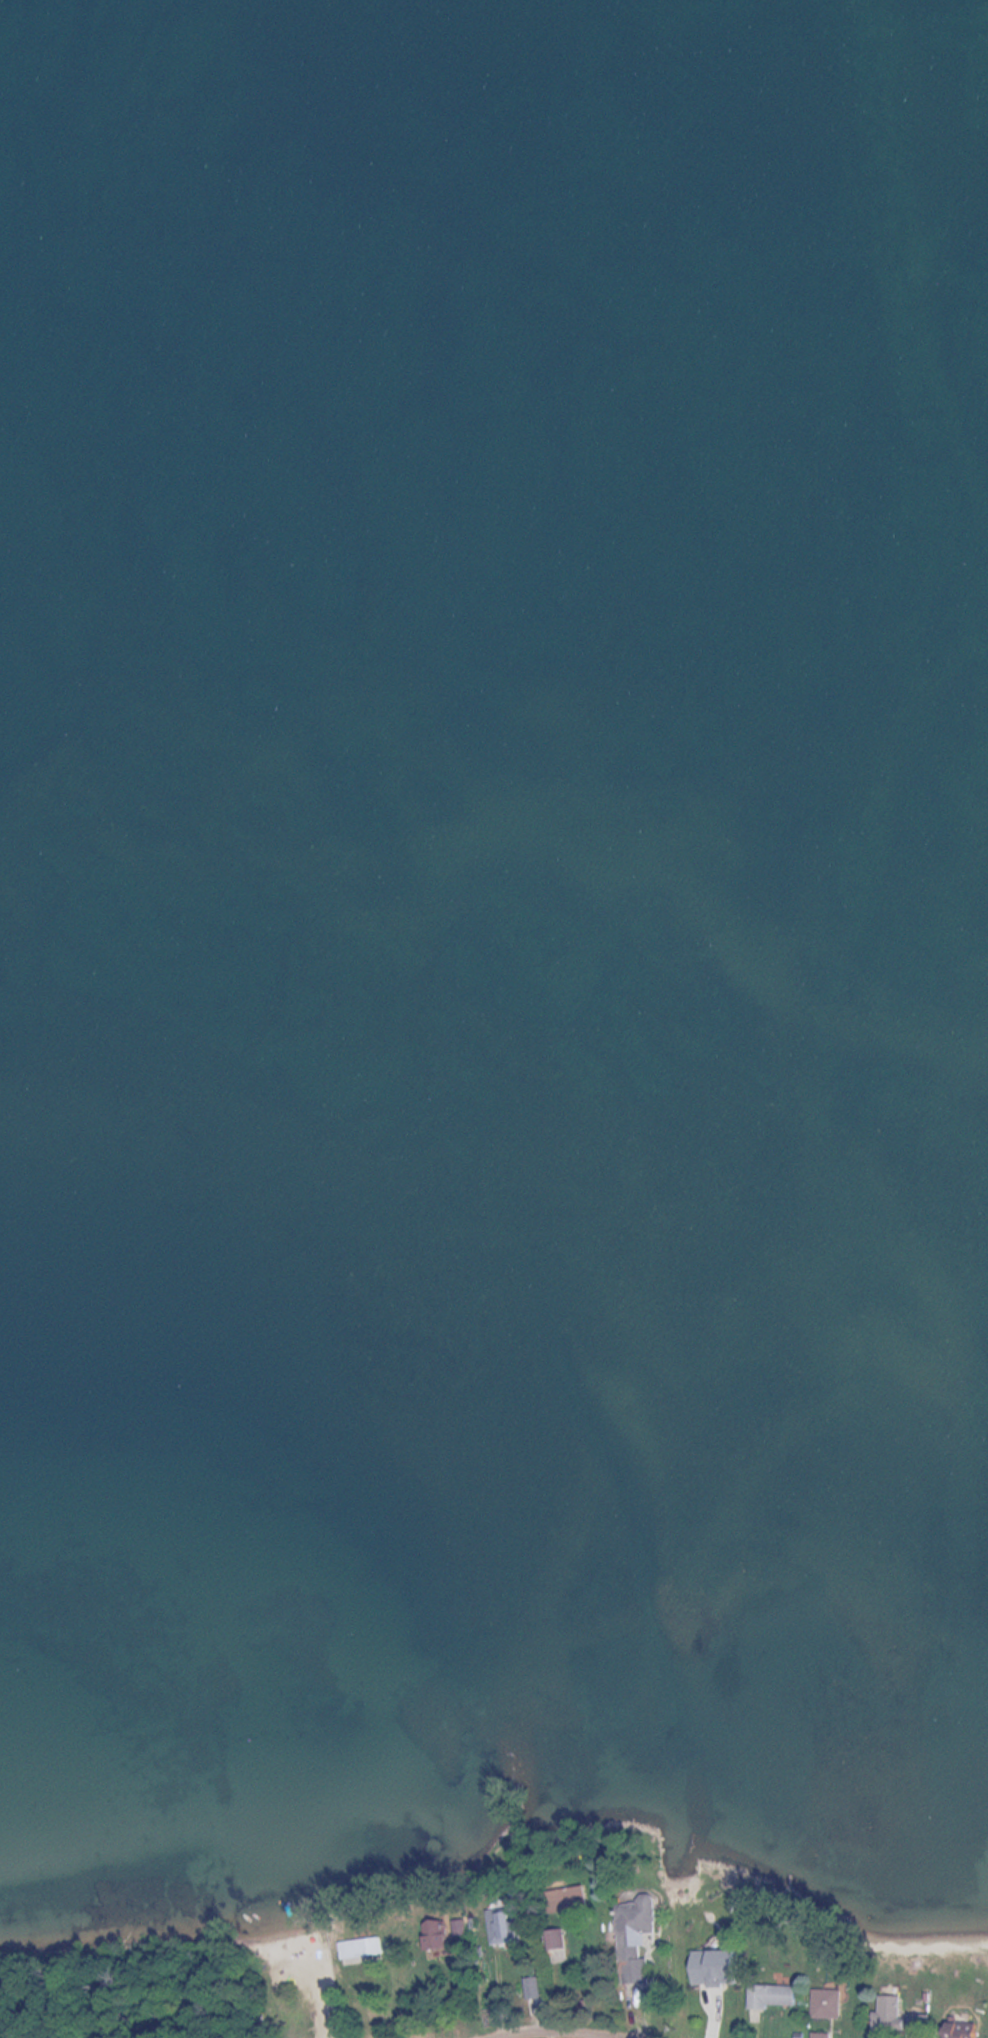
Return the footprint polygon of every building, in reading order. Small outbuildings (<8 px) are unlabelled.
[(592,1909),(589,1887),(546,1893),(549,1915),(592,1909)] [(662,1934),(661,1895),(644,1896),(644,1905),(623,1905),(625,1985),(653,1984),(653,1959),(645,1960),(645,1934),(662,1934)] [(498,1939),(519,1940),(519,1915),(499,1914),(498,1939)] [(429,1924),(432,1953),(455,1950),(452,1922),(429,1924)] [(566,1932),(549,1933),(550,1951),(567,1950),(566,1932)] [(385,1959),(384,1939),(341,1942),(343,1965),(362,1964),(362,1961),(385,1959)] [(699,1987),(746,1987),(746,1952),(699,1952),(699,1987)] [(802,1987),(754,1986),(754,2011),(773,2012),(773,2008),(802,2008),(802,1987)] [(846,2020),(846,1991),(817,1991),(817,2020),(846,2020)] [(881,2013),(881,2032),(908,2032),(908,1997),(886,1997),(886,2013),(881,2013)] [(915,2016),(915,2037),(935,2037),(935,2016),(915,2016)] [(983,2024),(955,2024),(955,2037),(982,2037),(983,2024)]
